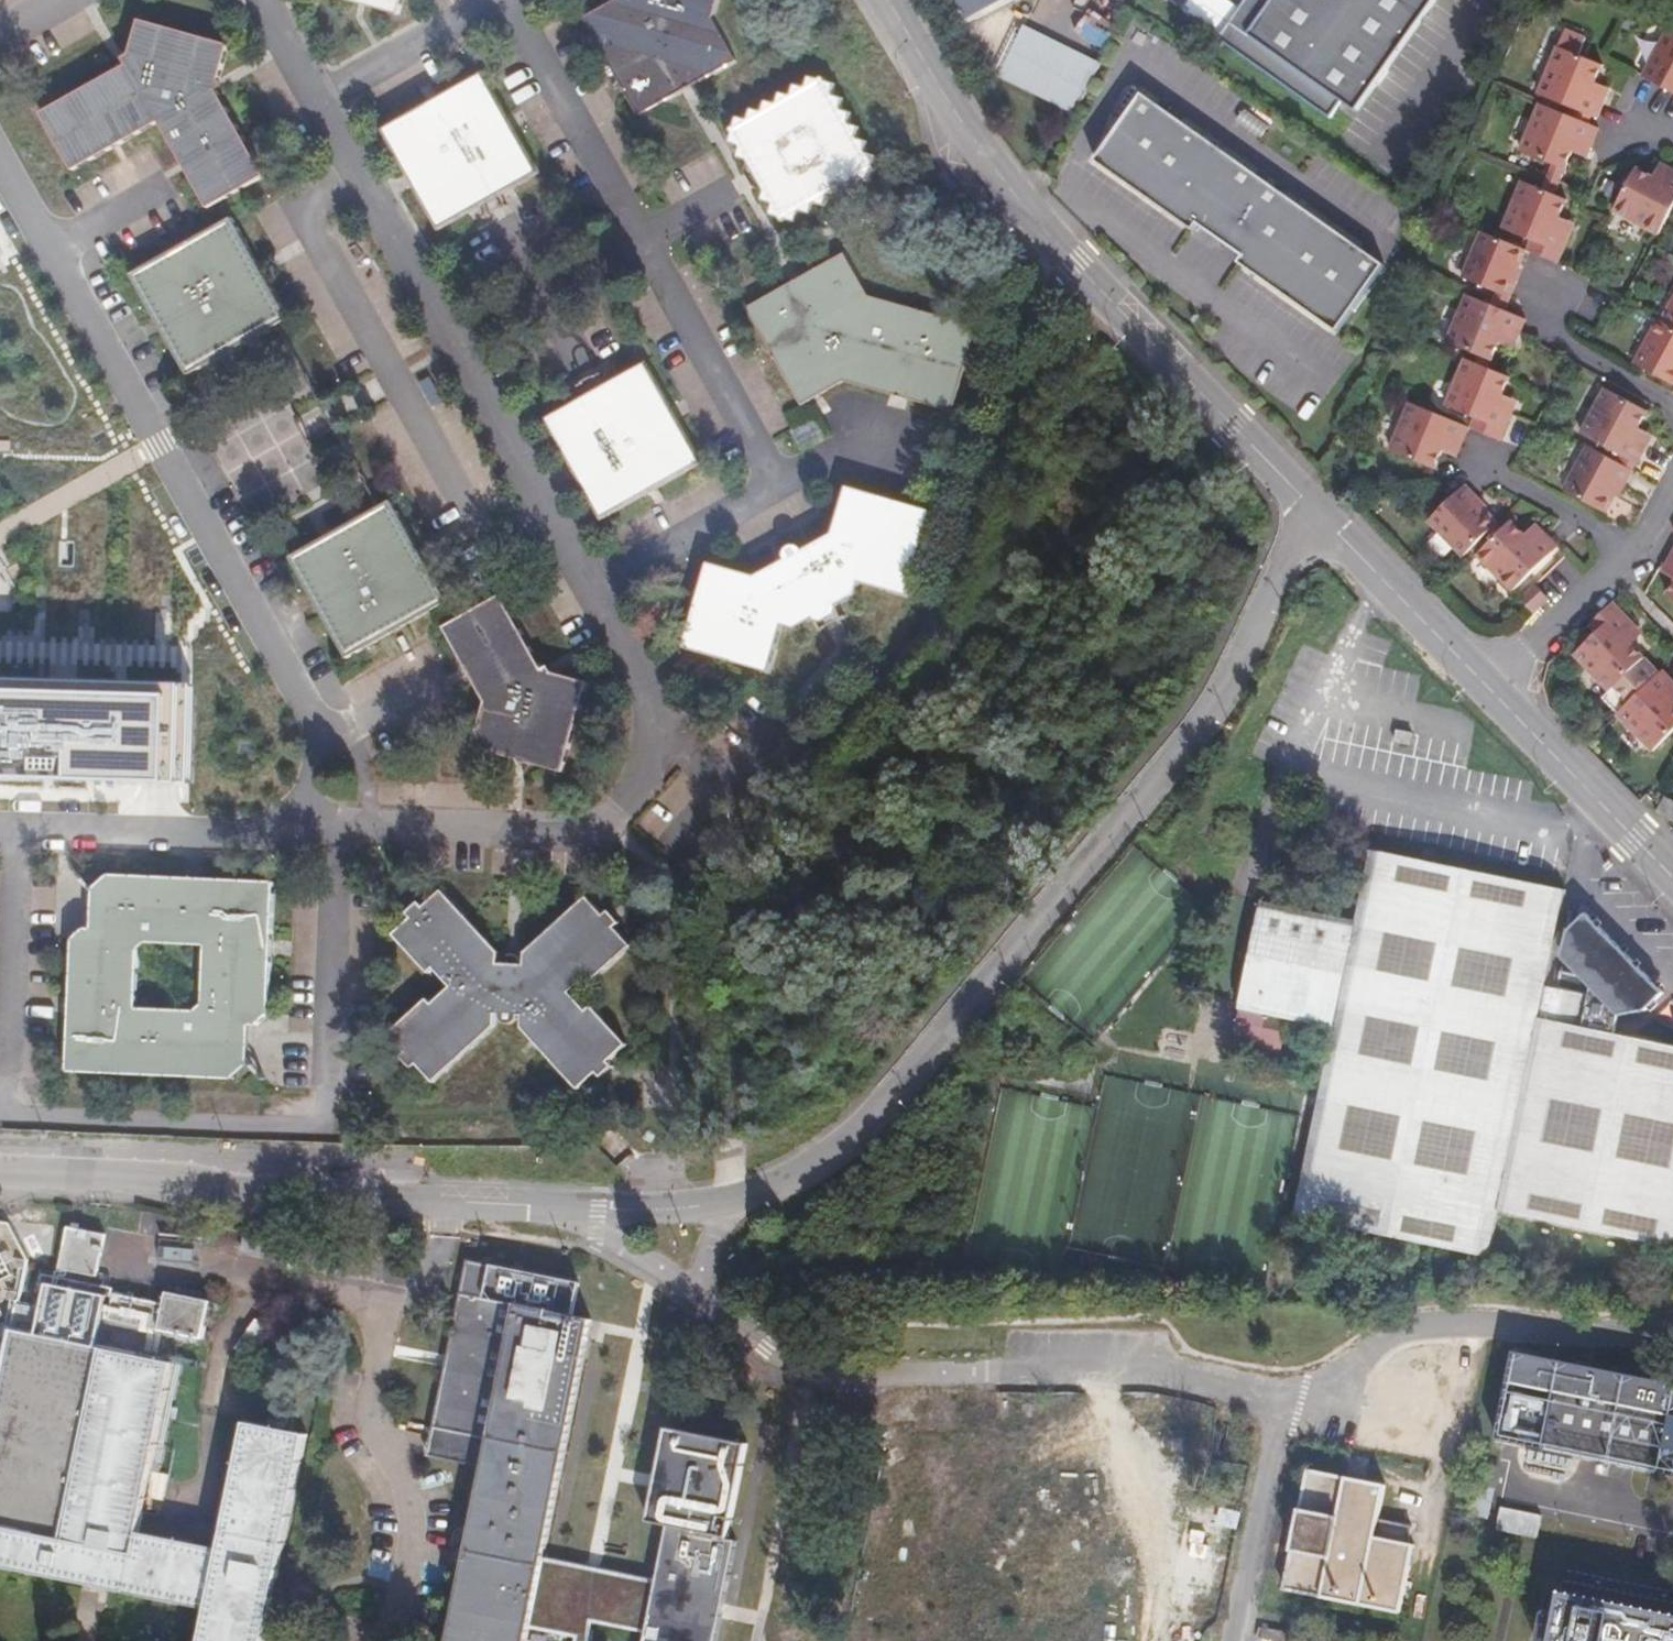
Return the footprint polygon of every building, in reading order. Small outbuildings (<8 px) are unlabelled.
[(397,24),(404,0),(308,0),(397,24)] [(703,22),(709,0),(610,0),(574,21),(601,67),(630,118),(671,96),(666,86),(676,80),(680,90),(726,66),(703,22)] [(971,19),(1006,0),(961,0),(971,19)] [(1349,110),(1426,0),(1265,0),(1240,36),(1223,25),(1211,42),(1323,119),(1335,101),(1349,110)] [(1240,36),(1265,0),(1240,0),(1223,25),(1240,36)] [(199,208),(254,177),(208,94),(220,44),(130,21),(117,64),(82,84),(35,111),(67,169),(149,126),(199,208)] [(1015,27),(989,76),(1065,116),(1091,67),(1015,27)] [(1580,38),(1557,29),(1529,97),(1584,119),(1587,110),(1594,113),(1604,88),(1590,82),(1597,65),(1573,55),(1580,38)] [(1657,33),(1634,78),(1661,91),(1672,98),(1672,41),(1657,33)] [(475,77),(377,130),(401,173),(433,229),(530,173),(475,77)] [(825,88),(816,85),(814,81),(810,83),(800,81),(797,92),(786,89),(783,100),(771,97),(768,108),(757,106),(754,116),(743,114),(739,124),(728,122),(726,130),(721,133),(724,137),(721,147),(732,150),(729,161),(739,164),(747,178),(756,195),(753,204),(765,208),(762,218),(771,221),(773,225),(777,223),(787,226),(790,215),(801,218),(805,207),(816,210),(819,198),(830,201),(833,190),(845,194),(848,182),(859,186),(861,177),(866,174),(864,169),(866,160),(855,157),(858,146),(847,142),(850,131),(839,128),(842,117),(831,114),(834,103),(823,99),(825,88)] [(1394,266),(1150,98),(1103,166),(1164,208),(1203,235),(1207,229),(1252,260),(1247,267),(1347,335),(1394,266)] [(1592,134),(1530,108),(1511,153),(1542,166),(1557,172),(1564,155),(1581,161),(1586,148),(1592,134)] [(1629,172),(1607,216),(1649,238),(1672,193),(1672,174),(1654,164),(1646,181),(1637,176),(1629,172)] [(1557,172),(1542,166),(1538,175),(1553,181),(1557,172)] [(1553,181),(1538,175),(1531,191),(1546,197),(1553,181)] [(1531,191),(1514,184),(1495,229),(1522,240),(1538,246),(1534,255),(1543,260),(1550,262),(1565,225),(1552,220),(1559,203),(1546,197),(1531,191)] [(244,340),(278,322),(247,265),(222,220),(177,244),(180,249),(163,258),(161,255),(121,276),(148,325),(152,323),(158,334),(156,336),(178,377),(209,360),(206,353),(241,334),(244,340)] [(1512,265),(1519,249),(1476,231),(1455,280),(1484,292),(1505,301),(1512,283),(1506,280),(1512,265)] [(1538,246),(1522,240),(1519,249),(1534,255),(1538,246)] [(896,393),(894,400),(948,413),(968,330),(860,296),(834,256),(794,278),(797,286),(783,293),(779,287),(742,310),(767,354),(794,405),(835,383),(882,397),(884,389),(896,393)] [(1620,280),(1610,275),(1605,284),(1615,289),(1620,280)] [(1652,320),(1672,332),(1672,282),(1652,320)] [(1484,292),(1480,302),(1501,310),(1505,301),(1484,292)] [(1480,302),(1466,296),(1446,342),(1476,355),(1493,362),(1500,346),(1515,352),(1522,335),(1514,331),(1517,324),(1519,318),(1501,310),(1480,302)] [(1649,319),(1626,362),(1672,387),(1672,332),(1652,320),(1649,319)] [(1476,355),(1472,363),(1489,370),(1493,362),(1476,355)] [(1472,363),(1464,360),(1444,408),(1468,418),(1489,427),(1485,436),(1493,439),(1502,442),(1514,413),(1499,407),(1503,397),(1511,379),(1489,370),(1472,363)] [(570,473),(597,520),(692,465),(636,366),(541,421),(570,473)] [(1645,437),(1633,430),(1641,415),(1597,390),(1573,433),(1618,458),(1629,464),(1637,450),(1645,437)] [(1499,407),(1514,413),(1518,403),(1503,397),(1499,407)] [(1457,445),(1465,427),(1403,401),(1384,447),(1432,468),(1439,451),(1452,457),(1457,445)] [(1468,418),(1465,427),(1485,436),(1489,427),(1468,418)] [(0,441),(0,450),(11,451),(11,441),(0,441)] [(1613,467),(1579,448),(1555,491),(1601,516),(1611,497),(1624,474),(1613,467)] [(1629,464),(1618,458),(1613,467),(1624,474),(1629,464)] [(1476,508),(1455,487),(1418,525),(1451,556),(1487,518),(1476,508)] [(681,635),(677,651),(763,676),(776,626),(787,629),(848,600),(850,585),(899,597),(922,514),(838,488),(826,534),(794,554),(788,548),(780,552),(777,562),(746,577),(698,566),(681,635)] [(411,561),(400,542),(404,539),(394,522),(383,501),(337,527),(340,533),(316,546),(313,540),(283,557),(307,600),(312,597),(321,611),(316,614),(340,656),(384,631),(382,627),(395,620),(397,624),(439,600),(416,559),(411,561)] [(1502,523),(1468,557),(1503,591),(1547,547),(1536,537),(1525,525),(1515,535),(1502,523)] [(1672,603),(1672,549),(1672,548),(1667,556),(1664,562),(1659,560),(1652,572),(1668,581),(1660,596),(1672,603)] [(1523,585),(1510,599),(1523,611),(1536,598),(1523,585)] [(543,674),(536,678),(533,660),(515,632),(493,599),(440,630),(481,705),(472,750),(556,774),(580,687),(543,674)] [(1594,643),(1572,664),(1605,697),(1597,704),(1615,722),(1656,682),(1627,653),(1621,647),(1634,635),(1611,611),(1604,618),(1598,624),(1605,631),(1594,643)] [(1586,636),(1594,643),(1605,631),(1598,624),(1586,636)] [(1634,635),(1621,647),(1627,653),(1640,640),(1634,635)] [(137,792),(196,794),(199,695),(123,692),(9,689),(10,677),(0,677),(0,788),(137,792)] [(1656,682),(1615,722),(1633,740),(1648,755),(1672,730),(1672,709),(1672,708),(1672,707),(1672,689),(1660,677),(1656,682)] [(1414,734),(1401,732),(1399,742),(1413,744),(1414,734)] [(1655,815),(1669,823),(1672,814),(1672,808),(1661,803),(1655,815)] [(1300,1211),(1483,1249),(1557,894),(1373,856),(1360,917),(1260,897),(1237,1010),(1337,1031),(1300,1211)] [(98,903),(98,917),(90,918),(64,931),(56,1065),(220,1075),(232,1064),(235,1032),(236,1026),(244,1026),(270,1012),(274,872),(187,869),(111,866),(98,865),(98,903)] [(533,938),(513,956),(510,964),(497,962),(489,962),(487,952),(432,892),(382,934),(417,974),(421,971),(436,990),(418,1005),(414,1001),(377,1032),(391,1051),(384,1058),(395,1070),(403,1063),(420,1082),(484,1026),(481,1022),(486,1019),(507,1021),(508,1027),(569,1090),(614,1050),(580,1008),(575,1011),(560,994),(578,977),(582,982),(619,947),(605,931),(613,924),(600,909),(592,916),(578,900),(533,938)] [(1506,1207),(1672,1246),(1672,1046),(1615,1034),(1616,1025),(1617,1015),(1648,1012),(1666,995),(1584,915),(1556,968),(1542,1031),(1506,1207)] [(198,995),(147,938),(136,946),(190,1003),(198,995)] [(97,1234),(50,1225),(47,1240),(58,1242),(53,1269),(89,1276),(93,1254),(121,1260),(130,1212),(102,1207),(97,1234)] [(482,1462),(462,1555),(461,1561),(442,1640),(525,1640),(527,1628),(574,1636),(573,1640),(587,1640),(590,1626),(644,1637),(644,1640),(713,1640),(721,1606),(735,1540),(727,1539),(746,1445),(666,1427),(655,1480),(644,1531),(664,1534),(655,1582),(593,1569),(542,1559),(592,1328),(569,1324),(578,1284),(469,1261),(431,1451),(454,1456),(482,1462)] [(154,1303),(106,1294),(100,1320),(192,1338),(199,1302),(156,1293),(154,1303)] [(238,1425),(213,1549),(132,1532),(166,1364),(21,1335),(26,1309),(12,1306),(0,1362),(0,1570),(201,1611),(194,1640),(256,1640),(270,1576),(298,1437),(238,1425)] [(1509,1353),(1492,1440),(1672,1477),(1672,1386),(1509,1353)] [(914,1558),(948,1566),(979,1421),(945,1414),(914,1558)] [(1301,1470),(1279,1589),(1396,1611),(1409,1544),(1401,1542),(1404,1527),(1372,1521),(1379,1484),(1301,1470)] [(1537,1541),(1542,1517),(1499,1509),(1494,1532),(1537,1541)] [(1555,1592),(1545,1640),(1672,1640),(1672,1615),(1555,1592)] [(1018,1603),(972,1596),(964,1640),(1011,1640),(1018,1603)] [(1255,1627),(1252,1640),(1274,1640),(1276,1631),(1255,1627)]
